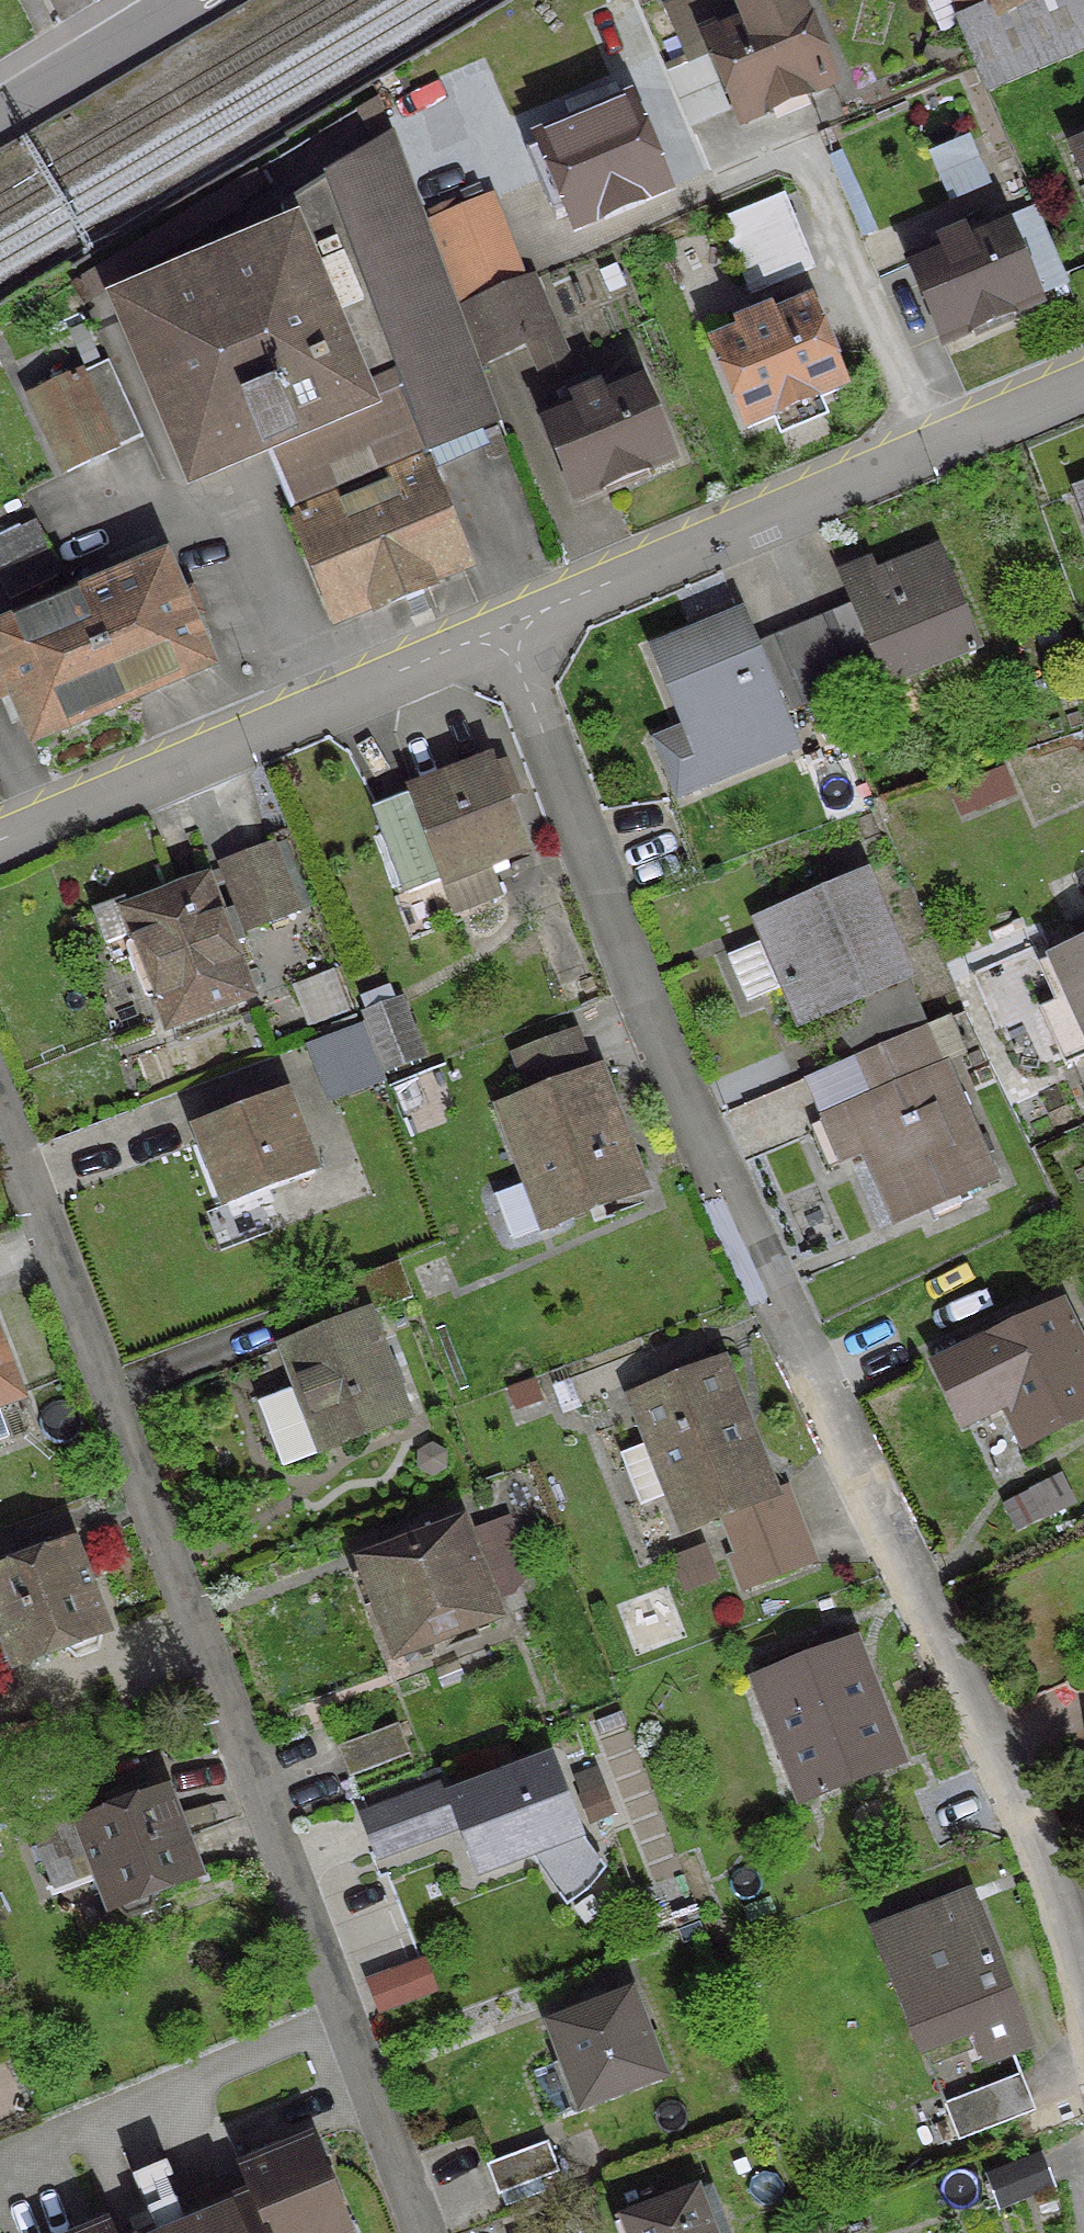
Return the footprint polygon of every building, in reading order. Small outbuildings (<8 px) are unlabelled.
[(660,11),(680,60),(682,59),(681,55),(702,46),(734,123),(825,84),(791,3),(790,4),(788,0),(688,0),(660,11)] [(954,28),(952,29),(979,94),(1083,49),(1083,0),(942,0),(954,28)] [(625,110),(534,148),(568,229),(659,191),(625,110)] [(186,482),(357,410),(382,471),(412,458),(491,422),(386,140),(274,211),(285,237),(112,309),(186,482)] [(1066,155),(1083,197),(1083,148),(1066,155)] [(1077,280),(1043,200),(1027,207),(1060,287),(1077,280)] [(481,204),(421,230),(452,312),(513,286),(481,204)] [(1058,283),(1027,212),(1008,221),(1038,292),(1058,283)] [(813,266),(790,213),(735,236),(753,279),(777,269),(782,280),(813,266)] [(935,252),(902,266),(937,347),(1033,306),(998,225),(962,240),(960,235),(933,246),(935,252)] [(684,262),(701,300),(748,280),(732,242),(684,262)] [(525,281),(513,286),(452,312),(471,363),(546,330),(525,281)] [(740,430),(837,389),(803,307),(768,322),(761,307),(759,308),(762,314),(733,326),(731,320),(729,320),(736,336),(706,348),(740,430)] [(71,376),(25,398),(60,474),(136,439),(101,364),(72,378),(71,376)] [(535,421),(569,503),(666,462),(631,380),(606,391),(599,373),(588,378),(587,376),(560,388),(568,407),(535,421)] [(423,589),(421,584),(459,568),(421,474),(419,475),(412,458),(382,471),(286,511),(292,527),(290,528),(330,623),(368,607),(370,611),(423,589)] [(1072,492),(1083,525),(1083,488),(1072,492)] [(0,537),(0,597),(3,602),(54,576),(28,523),(0,537)] [(968,654),(966,650),(970,648),(931,555),(869,581),(864,568),(837,580),(850,611),(820,623),(845,684),(876,671),(881,685),(960,651),(963,656),(968,654)] [(156,566),(71,602),(112,699),(153,681),(156,687),(200,668),(180,622),(194,616),(184,593),(170,599),(156,566)] [(8,695),(27,741),(72,722),(70,717),(112,699),(71,602),(0,632),(0,699),(8,695)] [(774,714),(800,703),(774,641),(746,652),(733,622),(650,657),(704,785),(789,750),(774,714)] [(774,641),(800,703),(845,684),(820,623),(774,641)] [(401,893),(438,879),(515,850),(494,797),(507,793),(502,779),(489,783),(483,768),(407,797),(419,829),(382,843),(401,893)] [(288,914),(263,848),(217,866),(229,899),(243,894),(255,927),(288,914)] [(740,1002),(775,987),(792,1027),(834,1009),(854,1056),(920,1028),(899,981),(906,978),(861,874),(795,902),(801,916),(753,936),(757,945),(722,959),(740,1002)] [(127,935),(161,1028),(242,997),(200,884),(121,913),(117,903),(87,914),(99,945),(127,935)] [(1045,960),(1062,997),(1033,1010),(1058,1067),(1070,1062),(1083,1092),(1083,942),(1045,960)] [(393,1016),(365,1027),(382,1070),(410,1060),(393,1016)] [(823,1169),(859,1154),(889,1224),(986,1181),(931,1054),(951,1046),(940,1020),(920,1028),(854,1056),(853,1057),(870,1097),(805,1126),(823,1169)] [(356,1025),(355,1025),(303,1045),(318,1086),(371,1066),(356,1025)] [(538,1179),(554,1221),(633,1192),(617,1148),(607,1149),(595,1117),(604,1114),(589,1074),(577,1078),(563,1039),(572,1036),(571,1034),(501,1060),(517,1101),(496,1109),(525,1184),(538,1179)] [(190,1129),(220,1208),(307,1175),(277,1096),(255,1104),(250,1092),(231,1099),(236,1111),(190,1129)] [(254,1405),(274,1458),(286,1464),(399,1421),(388,1391),(392,1390),(374,1342),(370,1343),(359,1317),(405,1299),(392,1263),(332,1286),(345,1322),(274,1349),(290,1392),(254,1405)] [(1078,1359),(1053,1307),(960,1352),(961,1354),(974,1348),(1021,1446),(1083,1415),(1083,1399),(1067,1364),(1078,1359)] [(728,1556),(741,1589),(802,1565),(773,1490),(761,1495),(745,1453),(732,1459),(716,1418),(730,1413),(712,1368),(630,1400),(648,1445),(625,1454),(619,1466),(635,1505),(666,1493),(680,1528),(717,1514),(733,1554),(728,1556)] [(534,1401),(527,1383),(502,1392),(509,1411),(534,1401)] [(470,1532),(491,1586),(521,1574),(501,1520),(470,1532)] [(392,1551),(356,1565),(390,1655),(488,1618),(454,1528),(419,1541),(413,1527),(386,1537),(392,1551)] [(91,1636),(97,1633),(64,1547),(40,1556),(35,1542),(8,1552),(13,1567),(0,1572),(0,1640),(10,1667),(58,1648),(60,1652),(71,1660),(92,1652),(93,1639),(91,1636)] [(807,1790),(796,1794),(797,1798),(889,1763),(861,1689),(852,1692),(838,1655),(847,1653),(844,1646),(840,1647),(834,1630),(805,1642),(812,1660),(753,1683),(771,1730),(782,1725),(807,1790)] [(342,1778),(403,1755),(391,1725),(330,1748),(342,1778)] [(572,1835),(544,1762),(443,1801),(471,1873),(572,1835)] [(144,1899),(143,1896),(190,1878),(158,1793),(127,1805),(122,1791),(98,1800),(104,1813),(73,1825),(74,1828),(31,1844),(41,1873),(84,1857),(105,1910),(112,1908),(112,1911),(121,1920),(144,1912),(144,1899)] [(357,1820),(370,1854),(432,1831),(420,1797),(357,1820)] [(922,1908),(869,1928),(914,2046),(1006,2013),(964,1905),(927,1920),(922,1908)] [(438,1962),(382,1980),(392,2010),(448,1992),(438,1962)] [(544,2119),(654,2078),(623,1996),(601,2004),(600,2002),(587,2007),(588,2009),(543,2027),(556,2061),(526,2073),(544,2119)] [(998,2081),(937,2105),(951,2141),(1013,2117),(998,2081)] [(233,2174),(243,2199),(245,2199),(259,2232),(340,2232),(345,2231),(308,2143),(235,2173),(233,2174)] [(491,2197),(552,2174),(540,2143),(479,2166),(491,2197)] [(1040,2150),(984,2169),(996,2205),(1052,2187),(1040,2150)] [(245,2199),(243,2199),(233,2174),(140,2213),(148,2232),(259,2232),(245,2199)] [(705,2188),(607,2225),(610,2232),(721,2232),(705,2188)] [(554,2221),(524,2232),(558,2232),(554,2221)]
